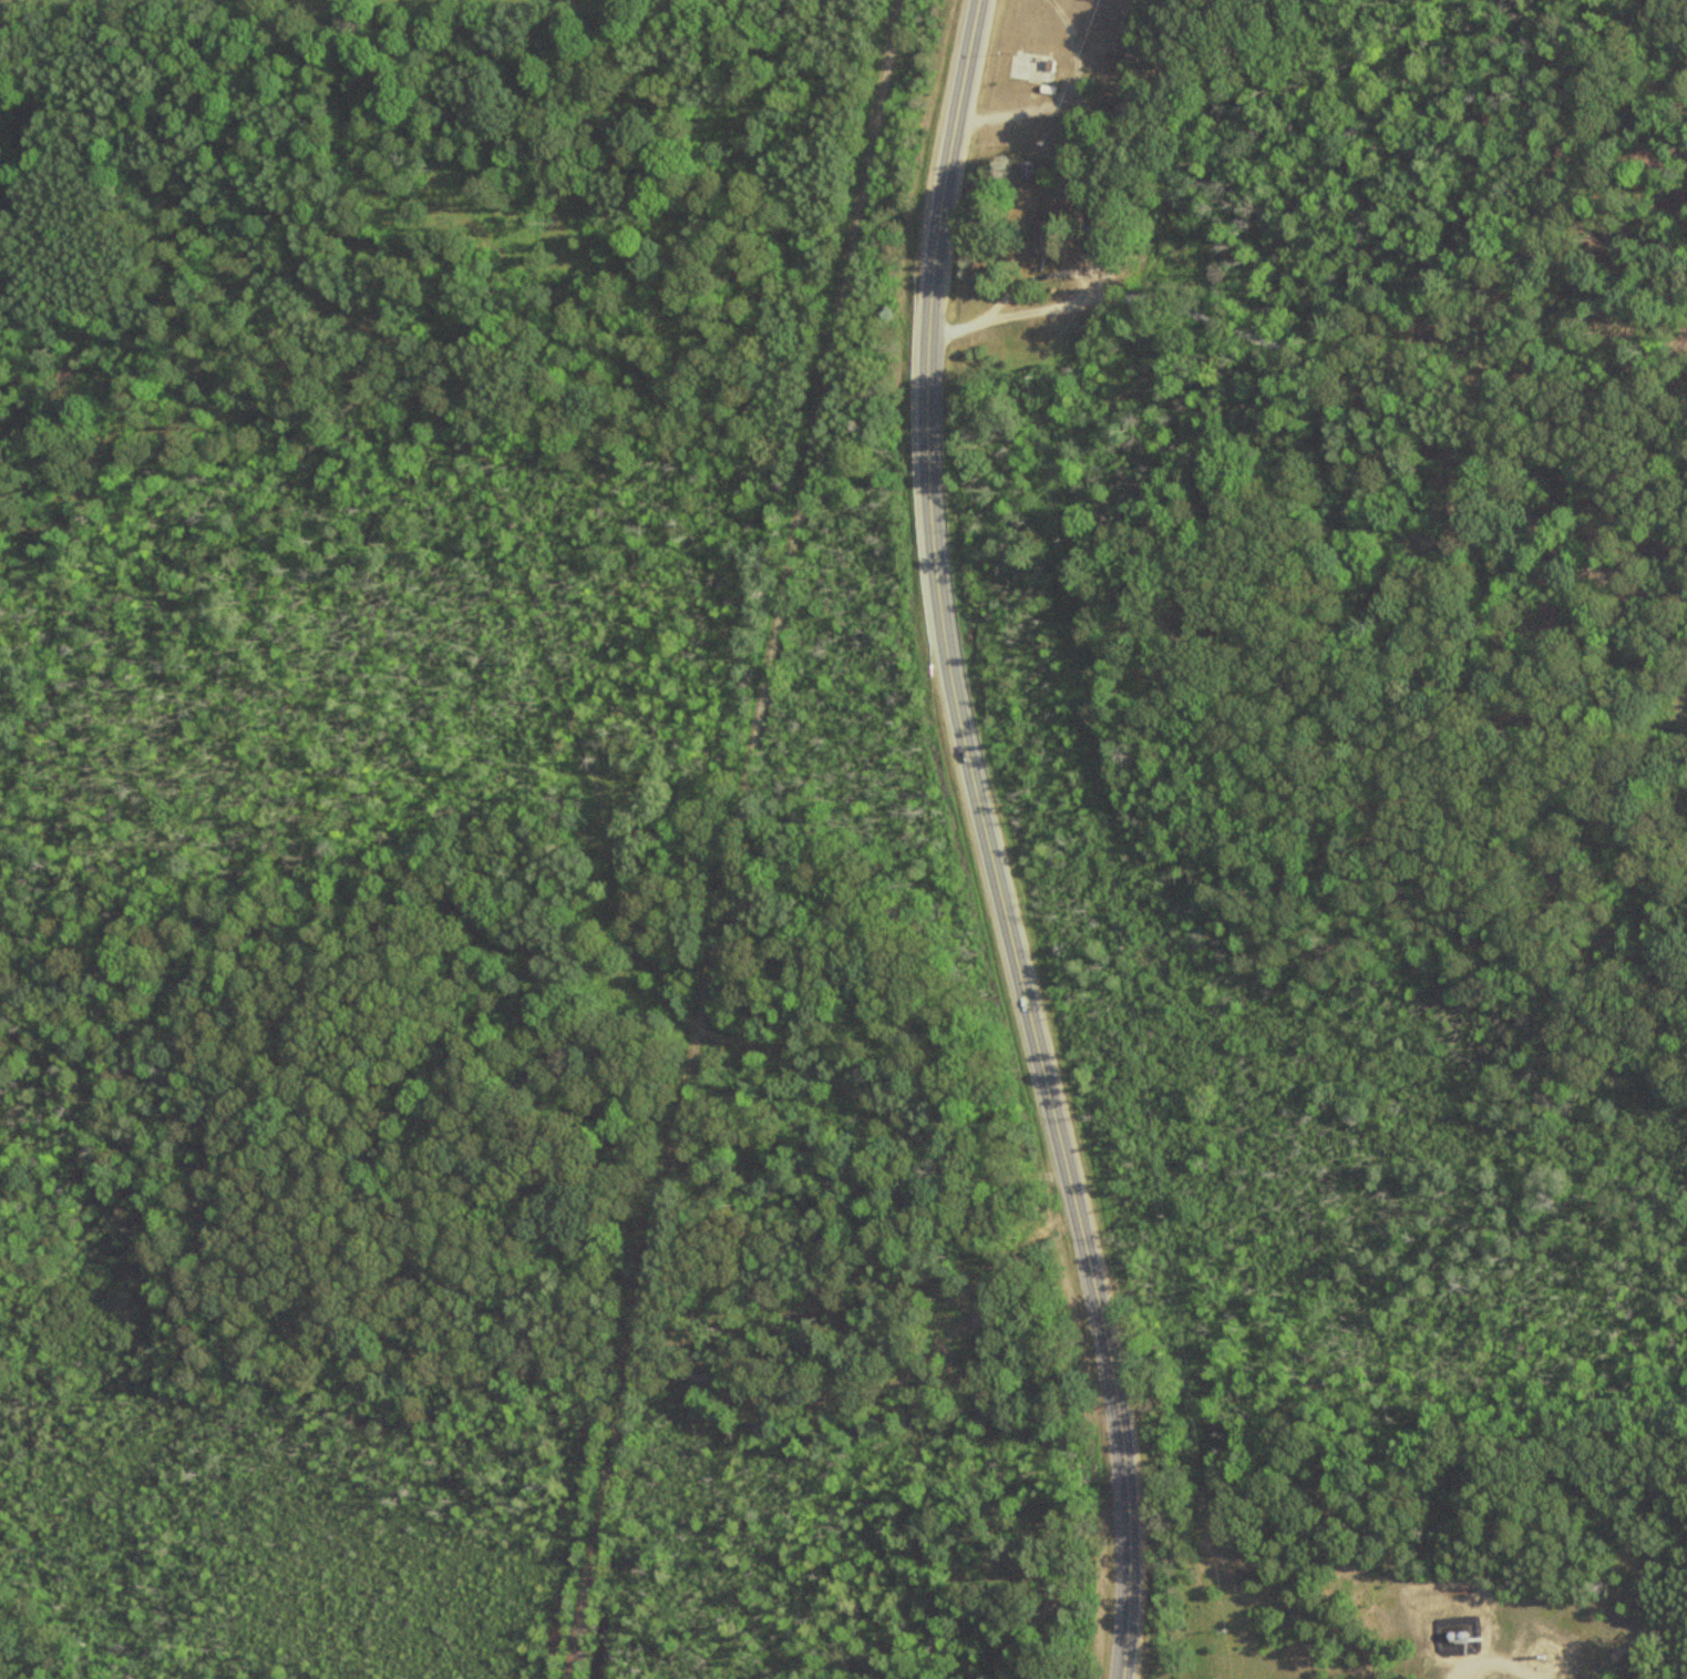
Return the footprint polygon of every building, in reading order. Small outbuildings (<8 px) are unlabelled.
[(1051,86),(1053,57),(1006,53),(1004,83),(1051,86)] [(1034,235),(1051,235),(1051,212),(1034,212),(1034,235)] [(1477,1641),(1477,1619),(1435,1620),(1436,1654),(1466,1653),(1466,1641),(1477,1641)]
